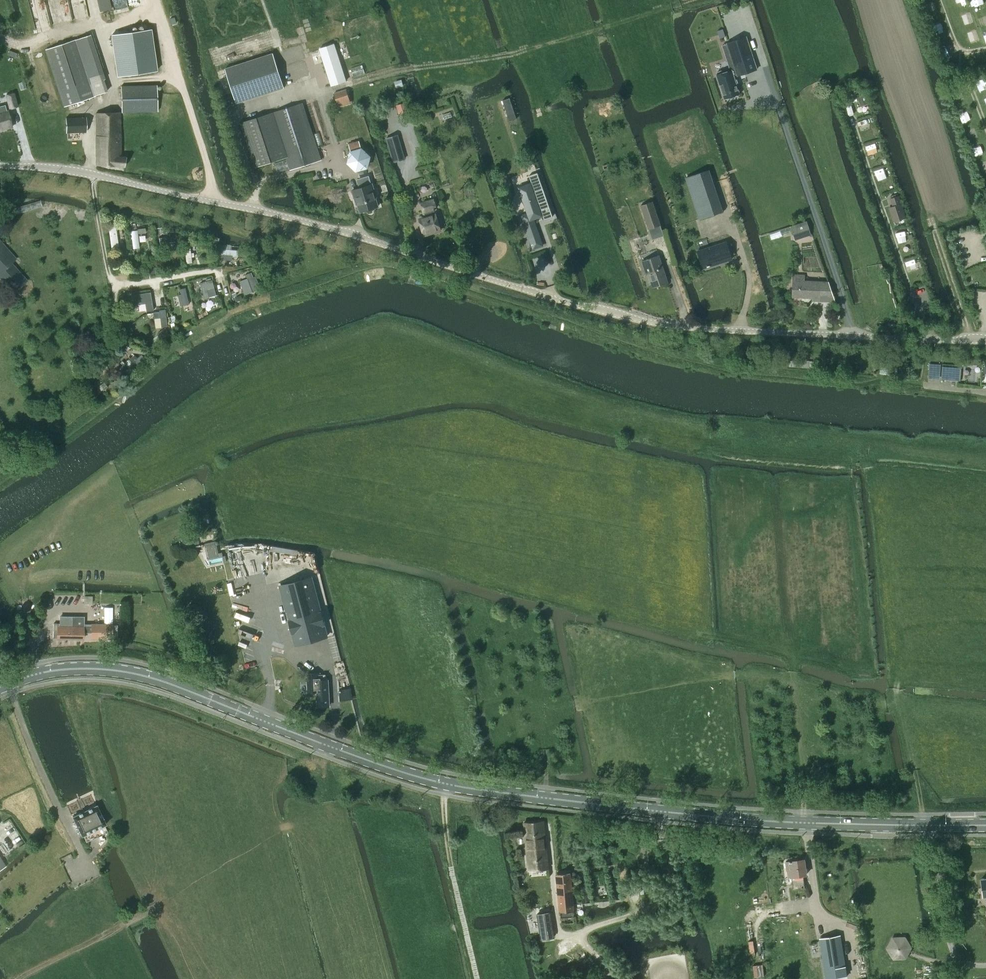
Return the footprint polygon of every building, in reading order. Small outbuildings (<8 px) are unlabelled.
[(111,36),(117,76),(157,70),(151,30),(111,36)] [(90,35),(88,35),(46,49),(64,106),(95,96),(94,96),(107,91),(103,79),(105,79),(90,35)] [(737,76),(756,69),(746,37),(727,43),(735,69),(730,70),(729,68),(717,72),(717,75),(716,75),(724,99),(739,94),(733,75),(737,74),(737,76)] [(319,49),(331,85),(346,81),(334,44),(319,49)] [(236,103),(284,87),(272,53),(224,69),(236,103)] [(157,111),(156,84),(120,85),(122,112),(157,111)] [(349,97),(346,89),(334,93),(336,101),(349,97)] [(14,94),(6,96),(9,108),(17,106),(14,94)] [(507,116),(515,114),(509,97),(501,100),(507,116)] [(320,160),(302,103),(272,112),(242,122),(257,167),(286,157),(290,170),(320,160)] [(5,105),(0,106),(0,130),(12,127),(6,108),(6,109),(5,105)] [(96,165),(124,167),(124,156),(120,156),(120,112),(95,112),(96,165)] [(66,117),(66,133),(86,132),(85,117),(66,117)] [(397,135),(386,138),(393,162),(404,158),(397,135)] [(356,170),(367,166),(369,156),(361,148),(358,141),(349,144),(351,151),(348,162),(356,170)] [(685,177),(699,219),(722,212),(708,170),(685,177)] [(544,219),(552,216),(537,172),(529,175),(532,183),(519,188),(528,213),(521,215),(533,248),(542,245),(532,218),(542,215),(544,219)] [(361,211),(379,206),(376,197),(376,196),(372,183),(369,175),(359,178),(362,187),(352,190),(355,198),(356,198),(361,211)] [(636,175),(622,180),(626,191),(640,186),(636,175)] [(636,195),(629,198),(633,210),(640,207),(636,195)] [(905,217),(901,203),(899,196),(890,199),(892,206),(888,207),(893,221),(905,217)] [(440,229),(437,221),(439,220),(440,218),(439,215),(437,214),(436,215),(434,209),(436,209),(433,199),(422,203),(426,217),(419,219),(424,234),(440,229)] [(648,229),(660,225),(652,201),(640,205),(648,229)] [(806,221),(790,226),(794,239),(810,234),(806,221)] [(649,231),(632,236),(636,247),(652,242),(649,231)] [(16,259),(0,241),(0,278),(13,293),(28,280),(12,263),(16,259)] [(731,259),(725,241),(697,250),(703,268),(731,259)] [(242,249),(240,255),(245,257),(248,258),(250,252),(242,249)] [(667,282),(659,255),(641,261),(645,274),(648,273),(652,287),(667,282)] [(834,301),(828,282),(803,281),(803,276),(793,275),(792,296),(812,297),(812,300),(834,301)] [(212,279),(200,283),(204,299),(210,297),(216,295),(214,288),(212,279)] [(961,367),(942,366),(941,379),(960,380),(961,367)] [(202,552),(199,552),(207,566),(209,566),(208,559),(218,557),(215,542),(205,544),(201,544),(202,552)] [(295,645),(326,637),(311,577),(280,586),(295,645)] [(53,637),(53,638),(56,638),(83,639),(83,633),(91,633),(91,639),(111,640),(112,625),(92,624),(92,625),(84,625),(84,624),(84,616),(76,616),(76,624),(72,624),(72,617),(72,616),(59,616),(59,623),(57,623),(53,623),(53,637)] [(312,677),(313,692),(317,691),(318,706),(328,706),(327,680),(326,681),(325,673),(319,674),(319,677),(312,677)] [(349,698),(348,689),(339,690),(340,699),(349,698)] [(96,805),(72,817),(81,836),(83,835),(86,842),(107,832),(104,825),(105,824),(96,805)] [(547,868),(544,826),(544,821),(524,823),(528,870),(547,868)] [(804,888),(802,875),(806,875),(804,859),(786,862),(787,869),(790,869),(791,880),(793,889),(804,888)] [(570,873),(556,874),(560,912),(573,911),(570,873)] [(537,913),(541,939),(554,937),(550,911),(537,913)] [(819,939),(825,978),(844,976),(838,936),(819,939)] [(887,949),(894,958),(905,958),(911,947),(905,937),(893,938),(887,949)]
